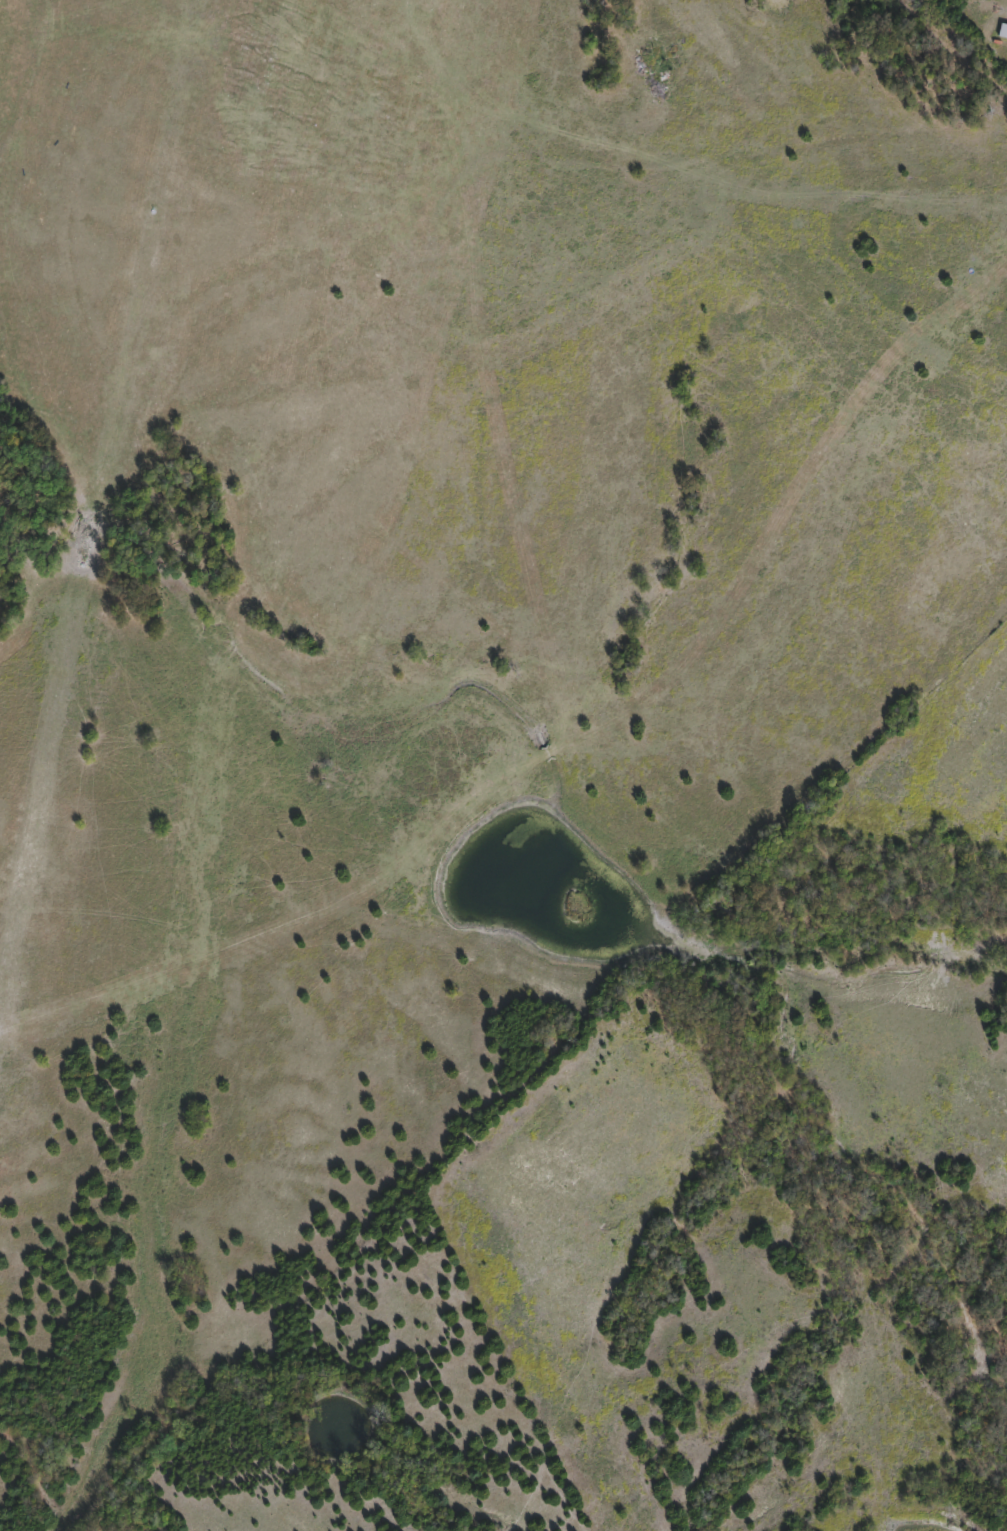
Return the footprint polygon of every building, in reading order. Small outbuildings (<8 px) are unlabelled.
[(1002,25),(1006,26),(1006,39),(999,38),(1002,25)]
